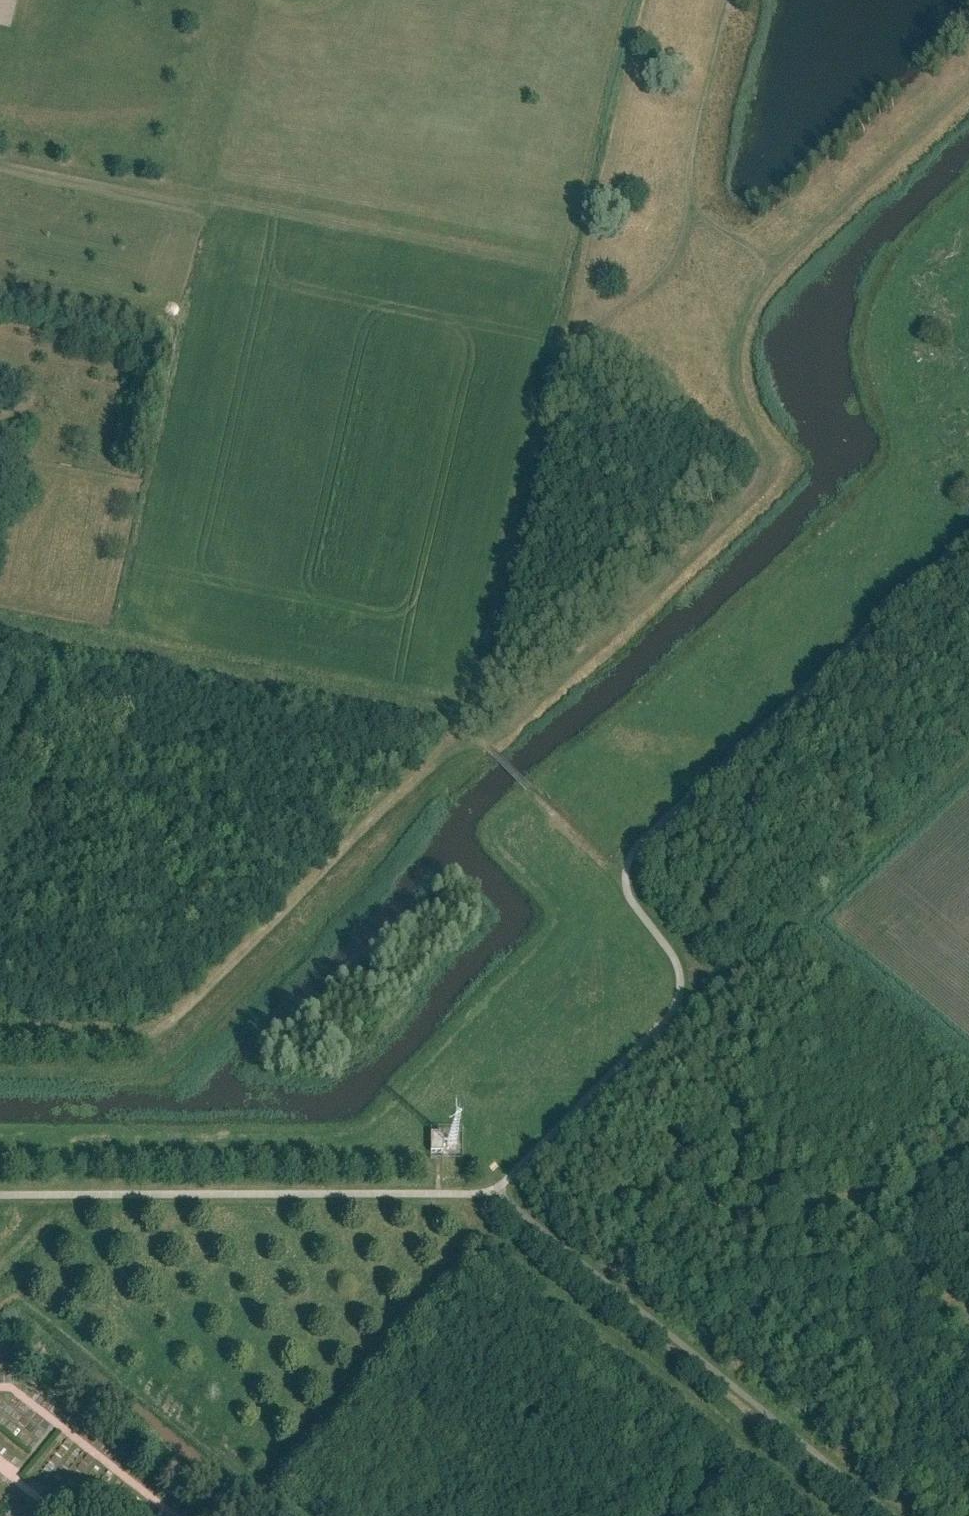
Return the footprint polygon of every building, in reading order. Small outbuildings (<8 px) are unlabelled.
[(443,1134),(431,1134),(431,1153),(443,1153),(443,1134)]
